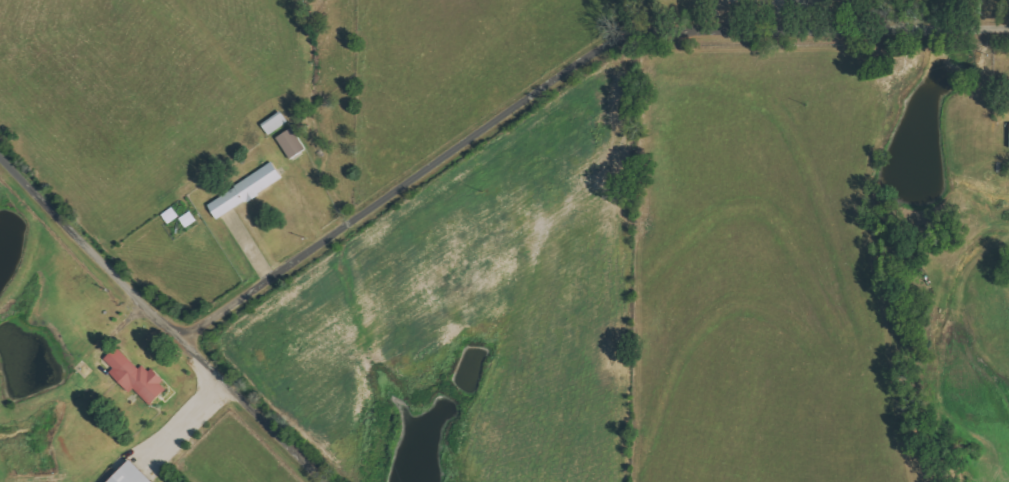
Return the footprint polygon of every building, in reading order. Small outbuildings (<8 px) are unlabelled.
[(308,151),(295,128),(279,136),(292,159),(308,151)] [(287,179),(277,163),(209,203),(219,219),(287,179)] [(141,369),(120,347),(108,360),(116,368),(112,372),(133,393),(136,389),(154,406),(171,388),(147,363),(141,369)] [(134,459),(113,481),(160,481),(134,459)]
